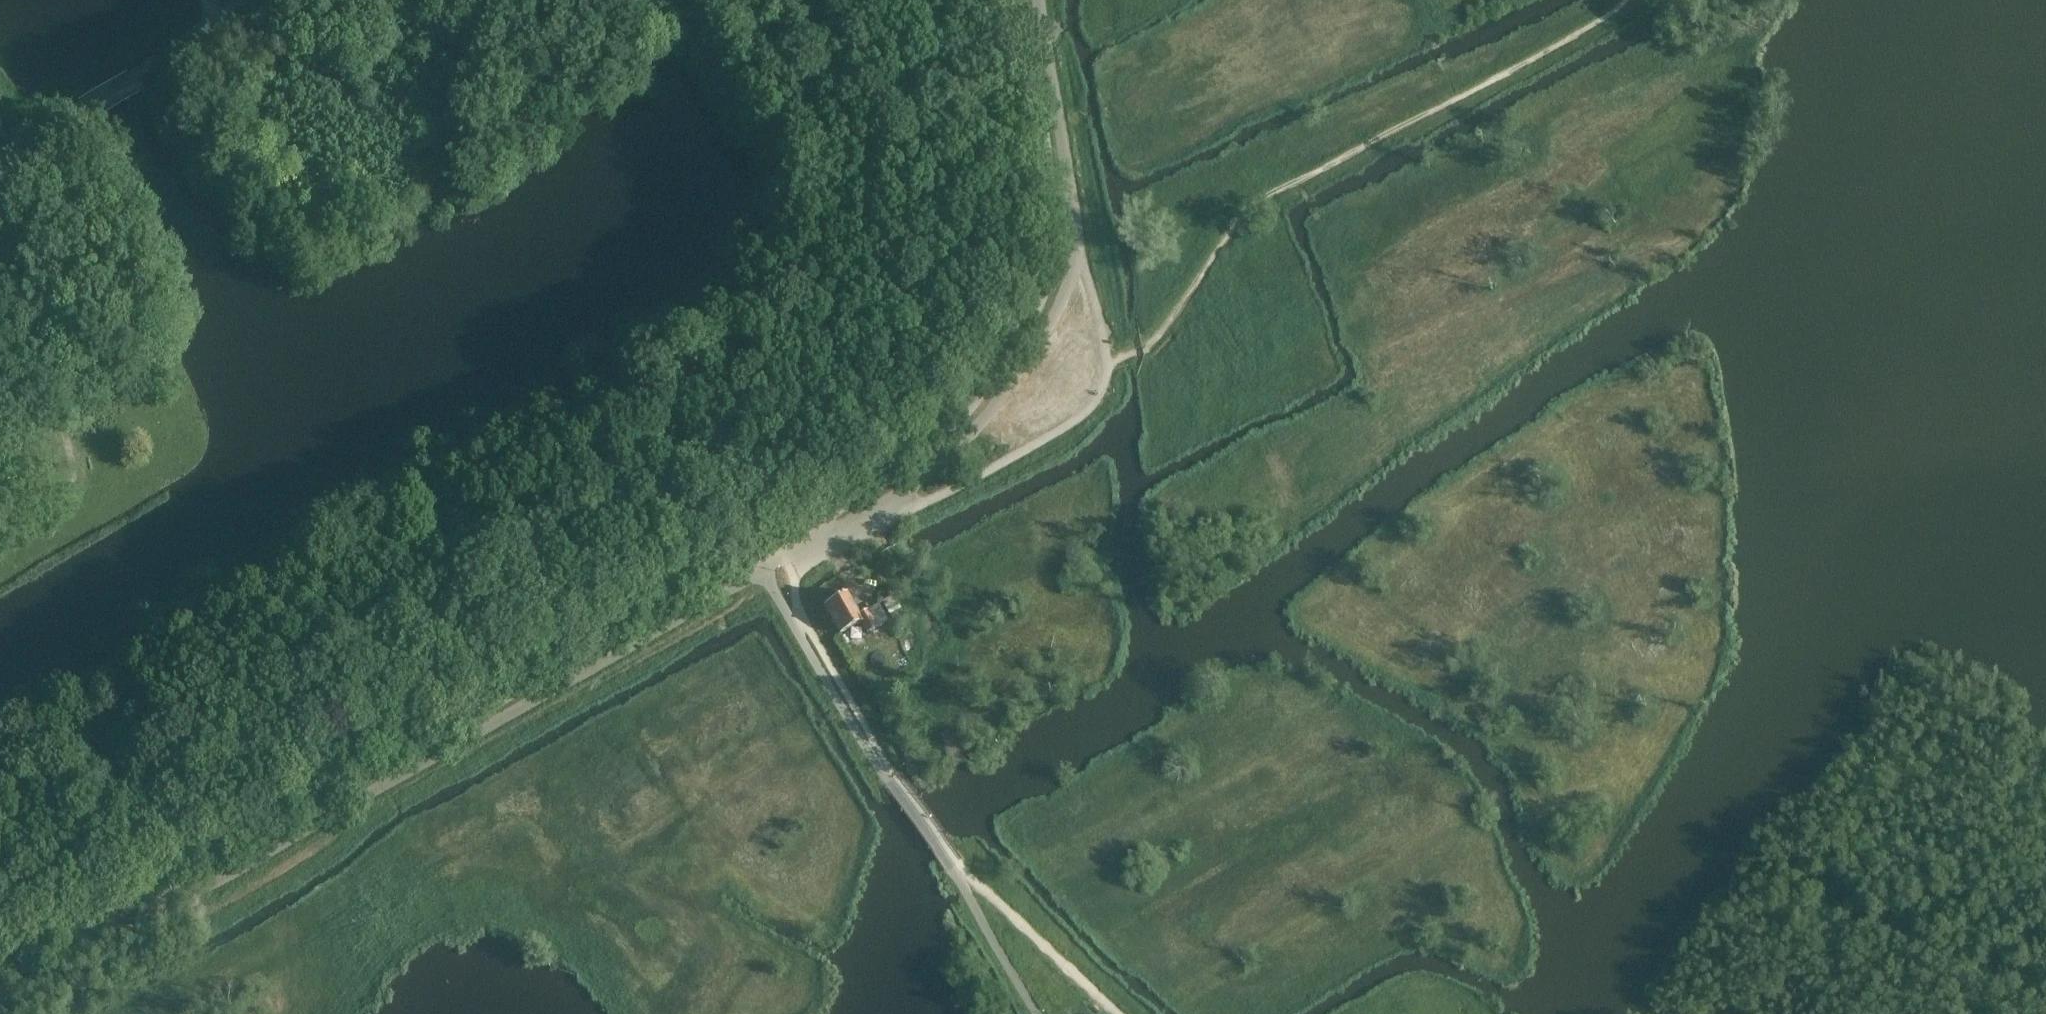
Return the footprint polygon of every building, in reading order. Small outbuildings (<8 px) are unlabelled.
[(857,615),(845,594),(825,605),(840,633),(861,622),(867,633),(877,627),(867,610),(857,615)] [(892,595),(885,599),(895,617),(902,613),(892,595)]
